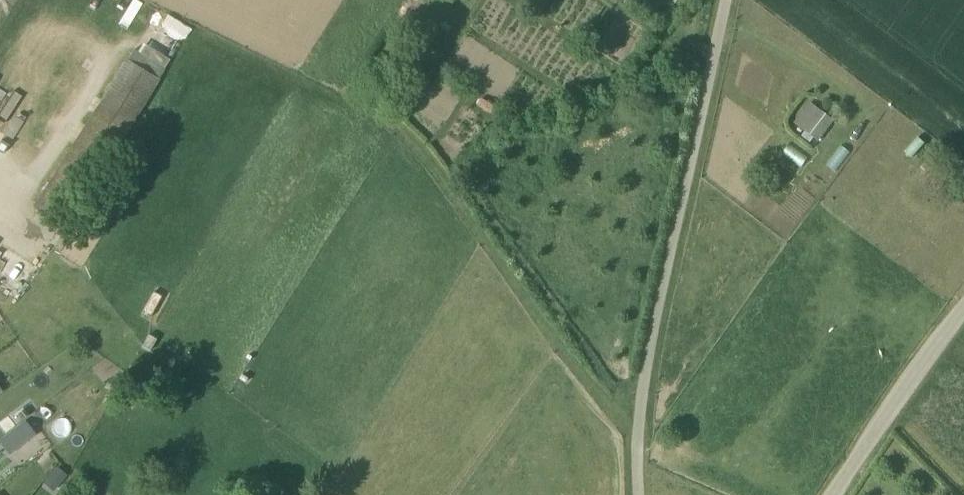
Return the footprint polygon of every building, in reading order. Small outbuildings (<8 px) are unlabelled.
[(65,229),(159,80),(127,60),(125,59),(31,208),(65,229)] [(810,102),(795,122),(801,127),(806,131),(811,135),(826,114),(817,108),(810,102)] [(0,440),(0,444),(8,455),(27,441),(35,435),(34,433),(25,421),(16,428),(0,440)]
